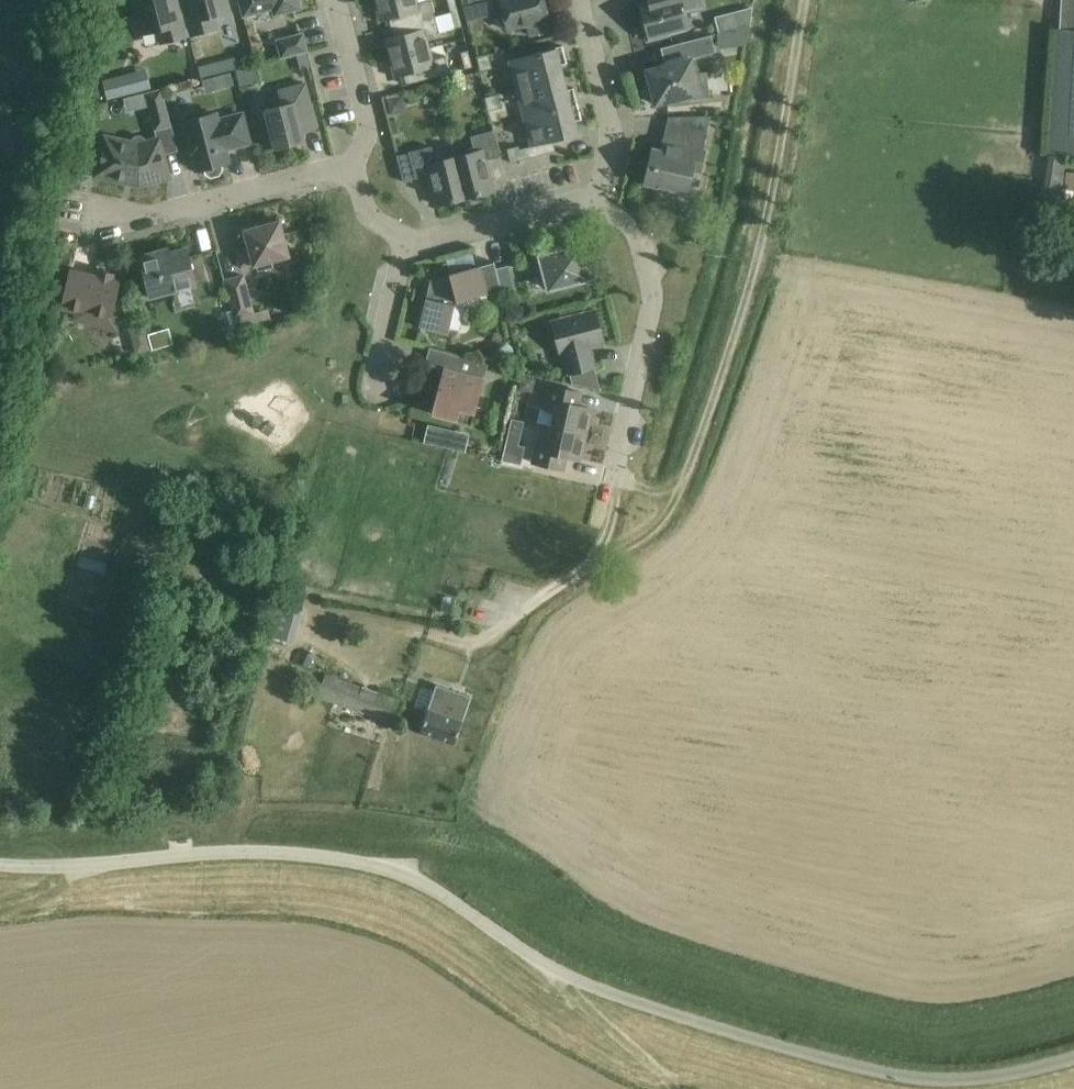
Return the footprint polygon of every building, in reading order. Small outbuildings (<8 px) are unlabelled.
[(160,43),(189,36),(179,0),(169,0),(165,1),(165,0),(132,0),(141,35),(156,31),(160,43)] [(229,12),(226,0),(179,0),(189,36),(217,28),(214,16),(229,12)] [(274,15),(300,9),(297,0),(238,0),(243,17),(272,9),(274,15)] [(390,28),(435,16),(430,0),(417,4),(416,0),(382,0),(374,2),(379,22),(388,20),(390,28)] [(450,13),(458,11),(455,0),(447,0),(450,13)] [(543,0),(499,0),(507,30),(527,25),(529,35),(548,30),(546,20),(548,19),(543,0)] [(699,0),(647,0),(648,4),(640,6),(644,19),(640,20),(646,42),(668,36),(667,33),(685,28),(680,11),(700,6),(699,0)] [(1045,153),(1066,155),(1073,155),(1073,0),(1061,0),(1059,29),(1052,28),(1045,153)] [(751,8),(732,13),(736,29),(749,25),(751,8)] [(458,11),(450,13),(454,29),(462,27),(458,11)] [(384,39),(389,59),(429,48),(426,36),(439,33),(435,16),(390,28),(392,37),(384,39)] [(297,55),(306,53),(308,52),(303,32),(275,40),(280,59),(286,58),(297,55)] [(695,76),(690,59),(715,53),(710,35),(660,48),(665,66),(646,71),(650,85),(648,85),(650,101),(654,100),(655,105),(687,96),(687,99),(707,96),(705,75),(695,76)] [(560,65),(567,63),(562,46),(554,48),(554,49),(508,60),(515,89),(563,77),(560,65)] [(432,60),(429,48),(389,59),(394,78),(403,76),(405,85),(449,73),(445,56),(432,60)] [(465,70),(472,68),(468,51),(460,53),(465,70)] [(306,53),(297,55),(286,58),(289,73),(309,68),(306,53)] [(481,72),(492,69),(489,55),(477,58),(481,72)] [(198,68),(200,78),(235,70),(232,60),(215,65),(214,64),(198,68)] [(222,89),(235,85),(231,72),(218,76),(222,89)] [(573,88),(566,90),(563,77),(515,89),(523,118),(577,104),(573,88)] [(134,78),(104,85),(108,100),(137,92),(134,78)] [(305,84),(292,87),(277,91),(281,105),(264,110),(274,150),(304,142),(300,126),(315,122),(305,84)] [(171,127),(161,89),(145,93),(154,131),(171,127)] [(404,110),(400,94),(384,98),(388,114),(404,110)] [(497,96),(485,99),(488,113),(500,110),(497,96)] [(574,121),(581,119),(577,104),(523,118),(530,147),(541,144),(552,141),(578,135),(574,121)] [(208,176),(217,174),(220,168),(219,164),(228,162),(224,149),(249,143),(241,115),(217,121),(215,114),(183,122),(196,170),(202,169),(203,172),(208,176)] [(651,149),(644,184),(662,188),(661,192),(682,197),(683,193),(687,193),(692,171),(700,172),(705,151),(702,150),(707,132),(667,123),(660,151),(651,149)] [(470,137),(472,147),(467,149),(469,154),(454,157),(465,198),(493,191),(486,161),(500,157),(493,131),(470,137)] [(103,137),(95,176),(139,185),(168,178),(158,139),(145,143),(144,141),(143,140),(142,139),(141,138),(139,138),(137,138),(136,138),(134,139),(133,139),(132,140),(131,141),(130,143),(103,137)] [(552,141),(541,144),(543,154),(555,151),(552,141)] [(530,147),(532,157),(543,154),(541,144),(530,147)] [(519,150),(518,146),(507,149),(510,163),(521,160),(519,150)] [(431,147),(408,153),(415,179),(429,175),(436,206),(465,198),(454,157),(440,161),(439,156),(434,157),(431,147)] [(519,150),(521,160),(532,157),(530,147),(519,150)] [(1065,158),(1052,156),(1047,197),(1060,199),(1065,158)] [(1064,188),(1073,189),(1073,172),(1066,171),(1064,188)] [(253,266),(256,266),(257,272),(273,268),(271,262),(289,257),(279,221),(243,230),(247,245),(234,249),(240,268),(252,265),(253,266)] [(588,279),(580,247),(540,257),(548,289),(588,279)] [(186,250),(141,261),(150,296),(168,292),(195,285),(186,250)] [(495,269),(493,263),(449,274),(450,279),(433,283),(430,300),(425,299),(419,327),(447,333),(453,304),(501,291),(495,269)] [(508,266),(495,269),(501,291),(514,288),(508,266)] [(117,328),(123,296),(115,295),(118,282),(70,271),(62,308),(73,311),(71,318),(117,328)] [(268,310),(254,313),(244,274),(222,280),(233,320),(234,320),(236,328),(270,319),(268,310)] [(563,353),(568,374),(594,367),(589,347),(603,343),(594,311),(552,322),(560,354),(563,353)] [(149,336),(153,349),(153,351),(172,346),(172,344),(168,330),(149,336)] [(135,334),(139,352),(151,349),(146,331),(135,334)] [(471,425),(474,414),(483,380),(488,365),(453,355),(449,370),(443,369),(431,414),(456,421),(471,425)] [(519,374),(516,389),(530,391),(533,377),(519,374)] [(555,412),(551,427),(586,435),(591,409),(578,406),(581,393),(549,386),(544,409),(555,412)] [(508,433),(520,436),(523,422),(511,419),(508,433)] [(551,427),(548,442),(537,439),(532,463),(563,470),(566,457),(580,460),(586,435),(551,427)] [(268,552),(265,562),(285,567),(288,557),(268,552)] [(404,702),(326,674),(317,698),(395,726),(404,702)] [(471,694),(437,683),(419,733),(454,746),(462,722),(471,694)]
